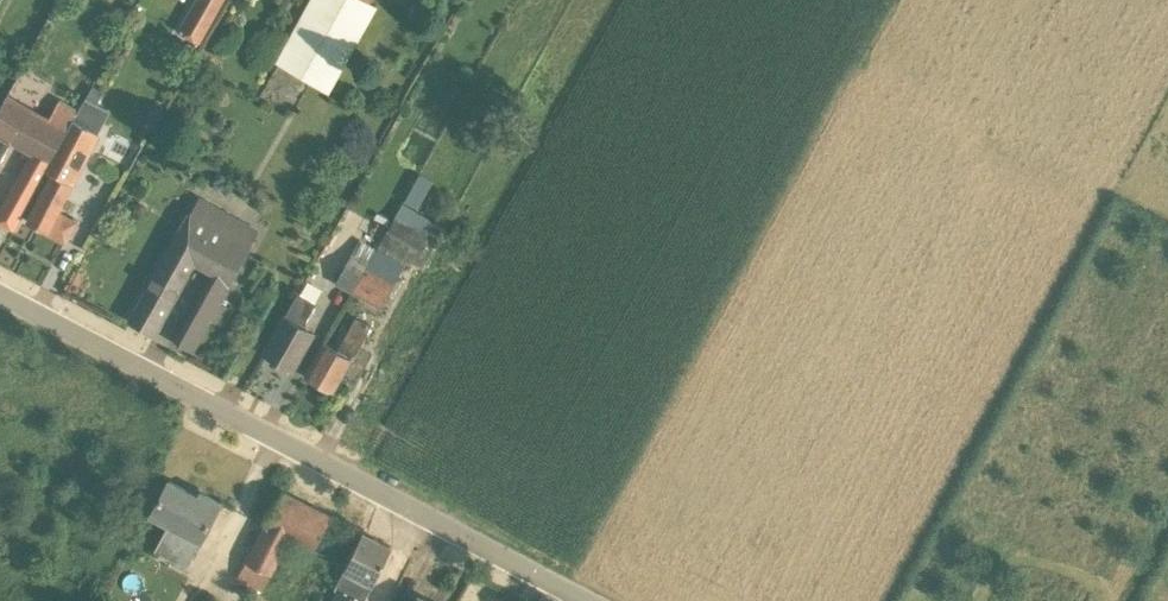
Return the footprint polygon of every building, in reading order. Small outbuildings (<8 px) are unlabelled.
[(190,8),(212,21),(223,0),(195,0),(190,8)] [(278,62),(329,90),(375,7),(370,4),(372,0),(312,0),(278,62)] [(78,110),(62,101),(19,75),(0,108),(0,159),(11,138),(34,150),(0,212),(0,219),(15,227),(26,207),(32,195),(78,110)] [(112,110),(87,97),(80,110),(78,110),(32,195),(40,200),(29,221),(66,240),(76,222),(58,212),(84,164),(99,133),(112,110)] [(417,209),(433,181),(419,173),(404,201),(417,209)] [(256,228),(197,195),(131,319),(154,332),(192,260),(216,273),(180,342),(177,341),(176,342),(192,351),(210,317),(222,324),(231,308),(218,301),(256,228)] [(376,250),(404,267),(409,260),(422,268),(445,228),(402,203),(375,250),(376,251),(376,250)] [(353,290),(375,250),(359,241),(337,282),(353,290)] [(382,307),(404,267),(376,250),(376,251),(375,250),(353,290),(382,307)] [(293,368),(313,333),(303,327),(316,303),(298,293),(264,352),(293,368)] [(354,358),(372,326),(357,317),(338,349),(324,341),(305,375),(334,391),(343,375),(355,381),(365,364),(354,358)] [(152,514),(181,530),(167,557),(186,567),(200,539),(200,540),(220,502),(202,492),(199,496),(169,481),(152,514)] [(283,490),(246,562),(272,575),(291,537),(314,549),(331,515),(283,490)] [(346,566),(327,600),(365,600),(364,600),(392,546),(363,532),(346,566)] [(272,575),(246,562),(238,576),(264,590),(272,575)]
